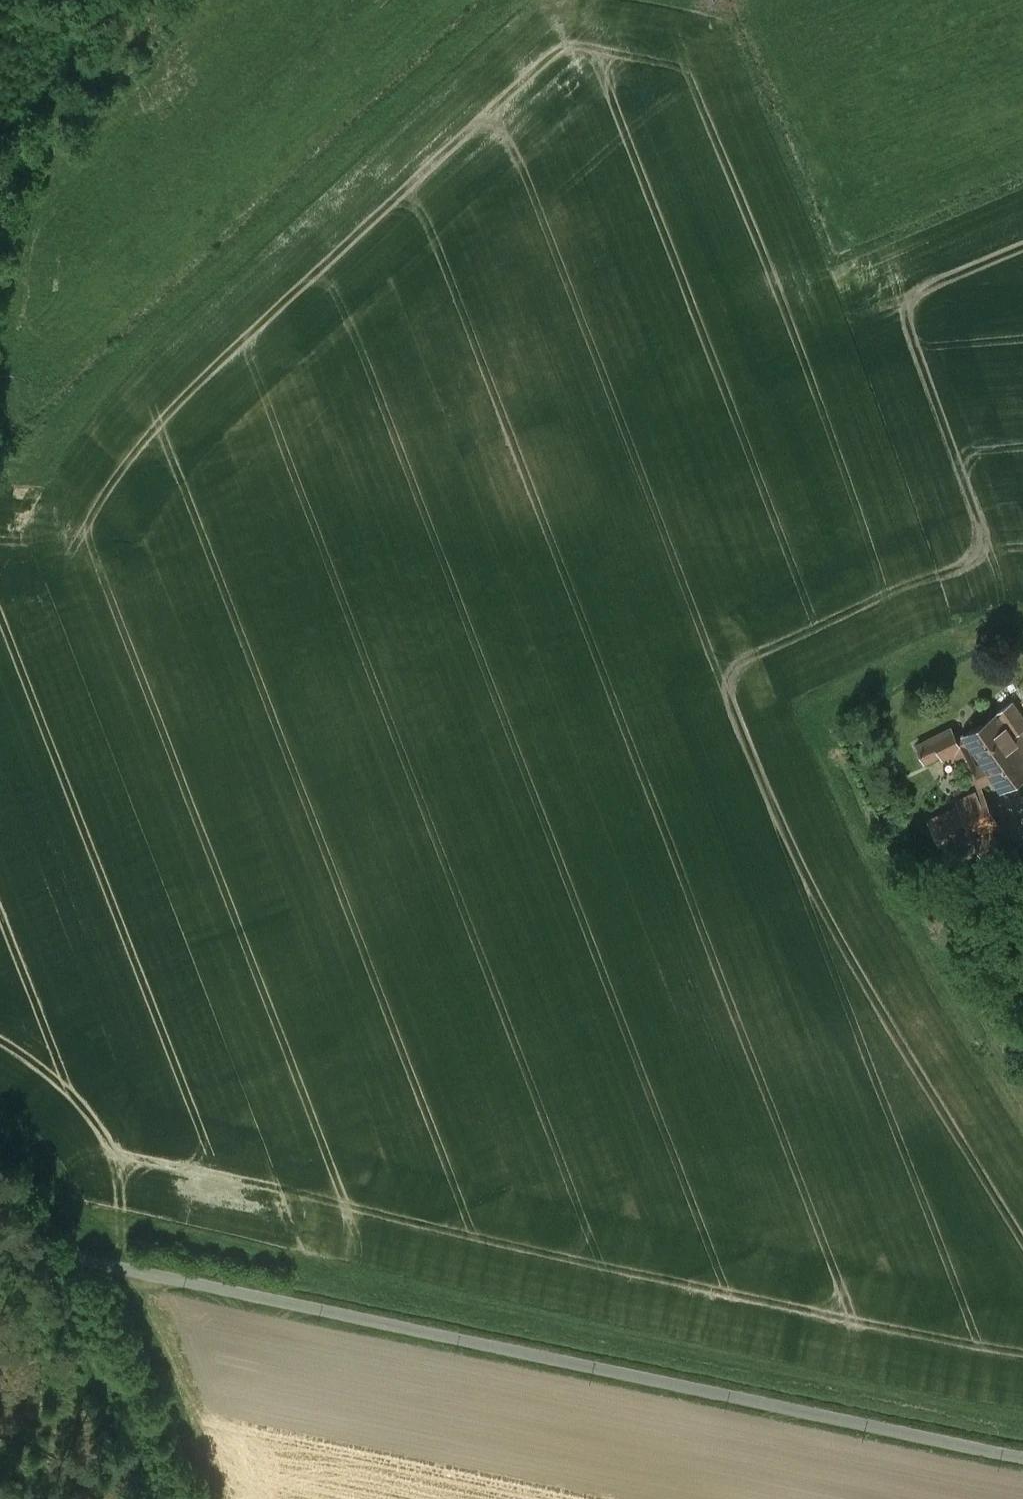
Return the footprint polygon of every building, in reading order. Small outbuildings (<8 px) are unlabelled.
[(997,712),(997,711),(965,733),(991,771),(1002,786),(1022,772),(1022,730),(1021,728),(1019,729),(1004,707),(997,712)] [(952,728),(918,744),(925,759),(941,751),(943,756),(956,749),(961,759),(965,756),(976,779),(991,771),(965,733),(956,737),(952,728)] [(981,789),(957,800),(961,808),(946,816),(957,837),(972,830),(976,838),(999,827),(981,789)]
